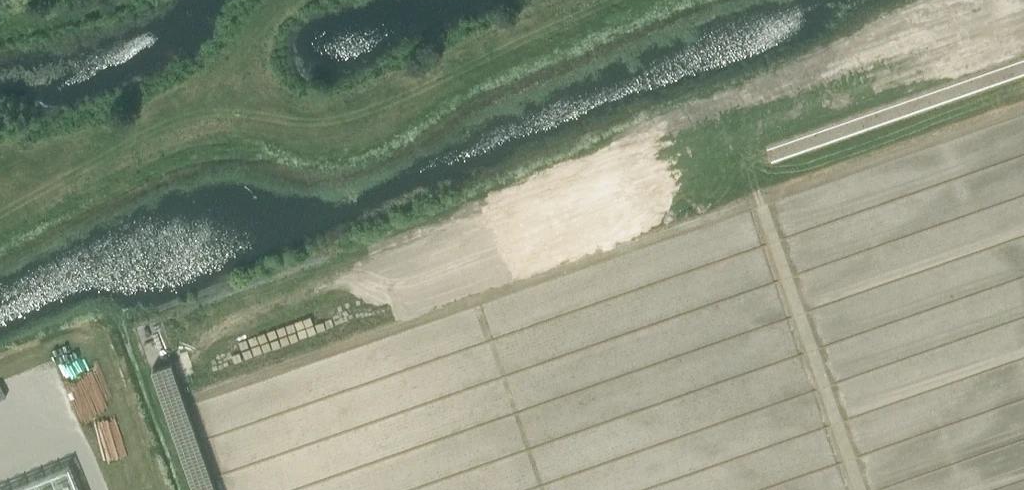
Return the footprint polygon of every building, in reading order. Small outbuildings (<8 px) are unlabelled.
[(10,489),(79,489),(70,466),(10,489)]
